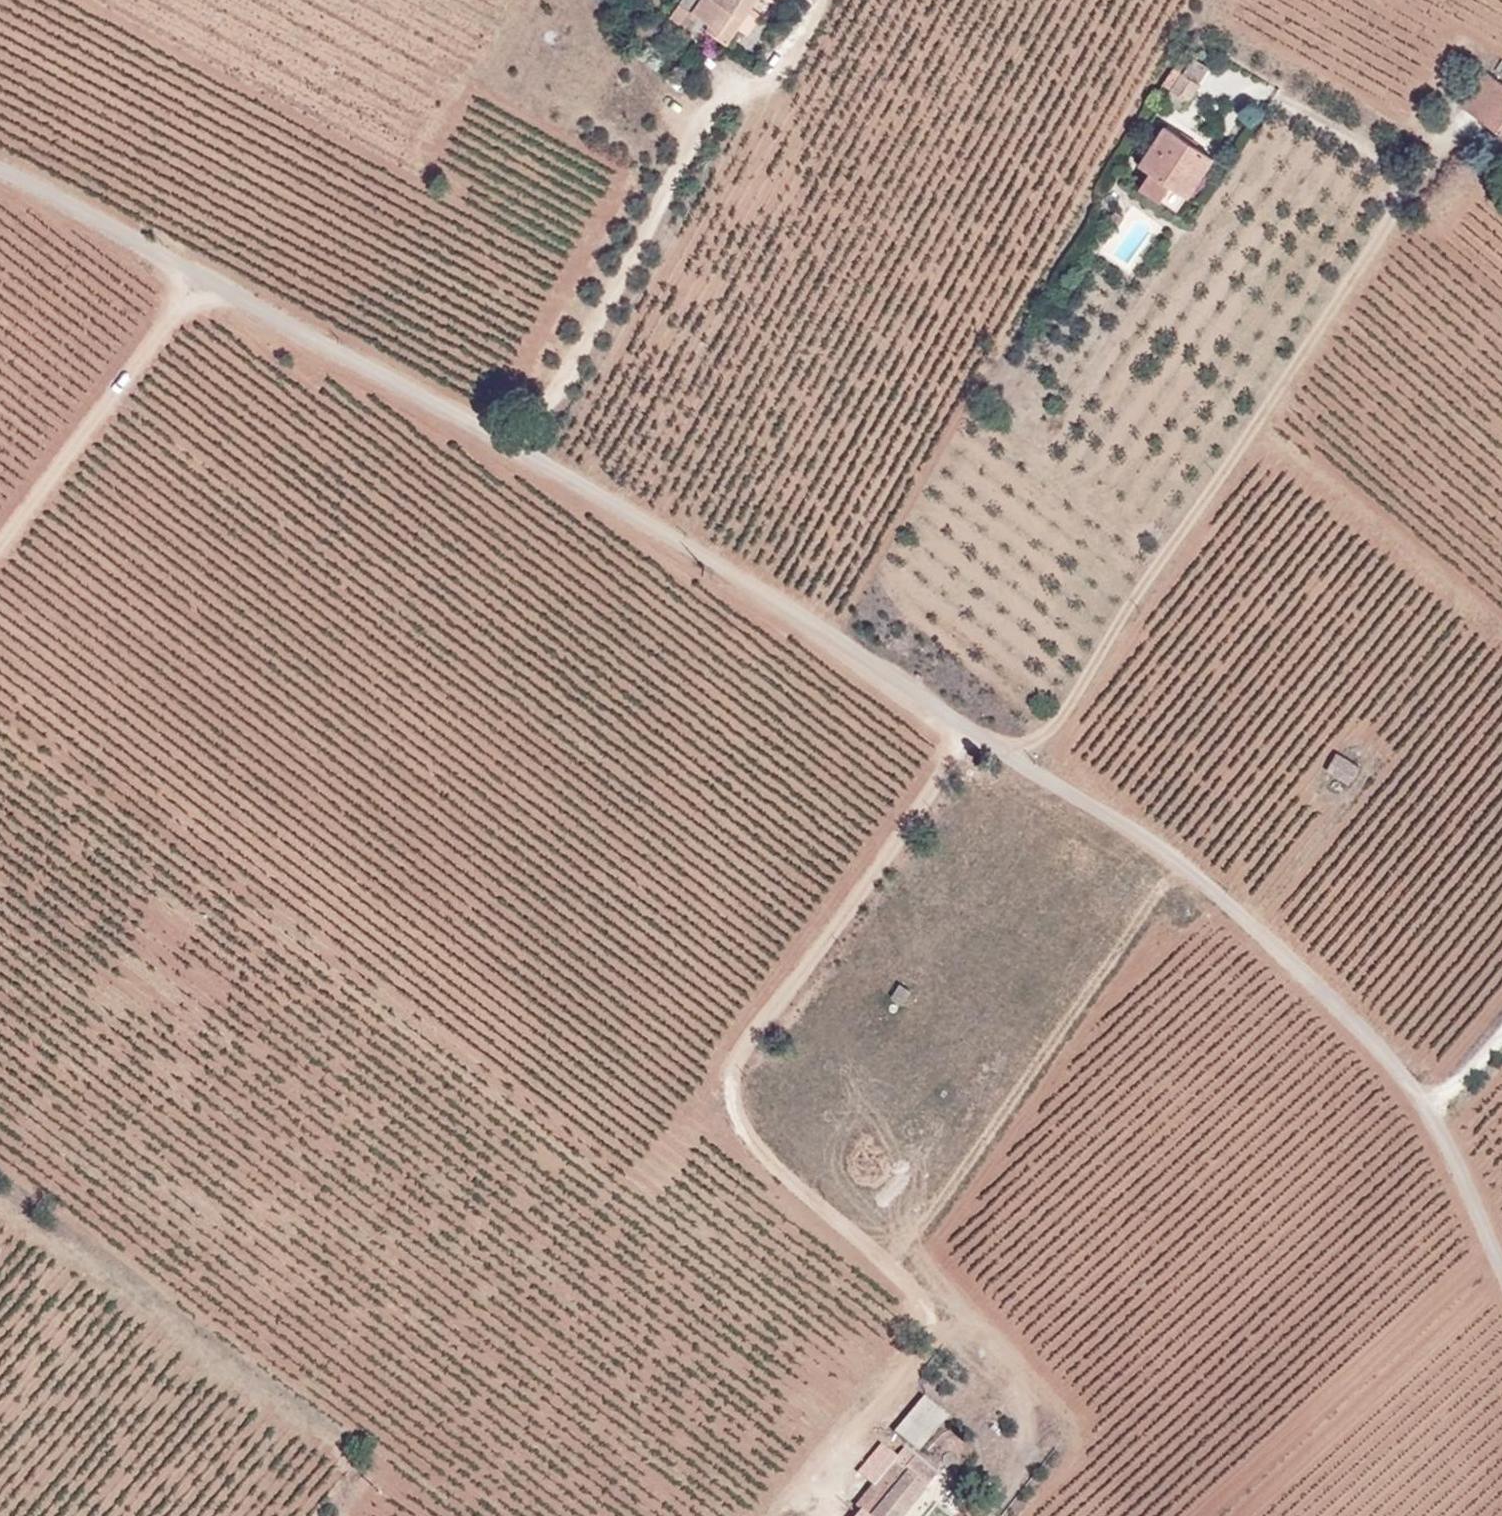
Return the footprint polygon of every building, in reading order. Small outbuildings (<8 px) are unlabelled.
[(684,8),(715,27),(712,32),(732,44),(750,15),(761,21),(765,14),(771,18),(782,0),(689,0),(684,8)] [(1206,69),(1213,56),(1198,47),(1192,61),(1206,69)] [(1183,80),(1198,88),(1206,69),(1192,61),(1183,80)] [(1178,92),(1192,101),(1198,88),(1183,80),(1178,92)] [(1497,82),(1474,113),(1501,131),(1501,85),(1497,82)] [(1187,174),(1204,185),(1227,143),(1177,113),(1153,155),(1165,162),(1156,178),(1177,191),(1187,174)] [(1359,755),(1344,746),(1334,763),(1349,772),(1359,755)] [(915,1417),(937,1391),(924,1380),(901,1405),(915,1417)] [(876,1515),(895,1515),(926,1480),(893,1451),(855,1497),(876,1515)]
